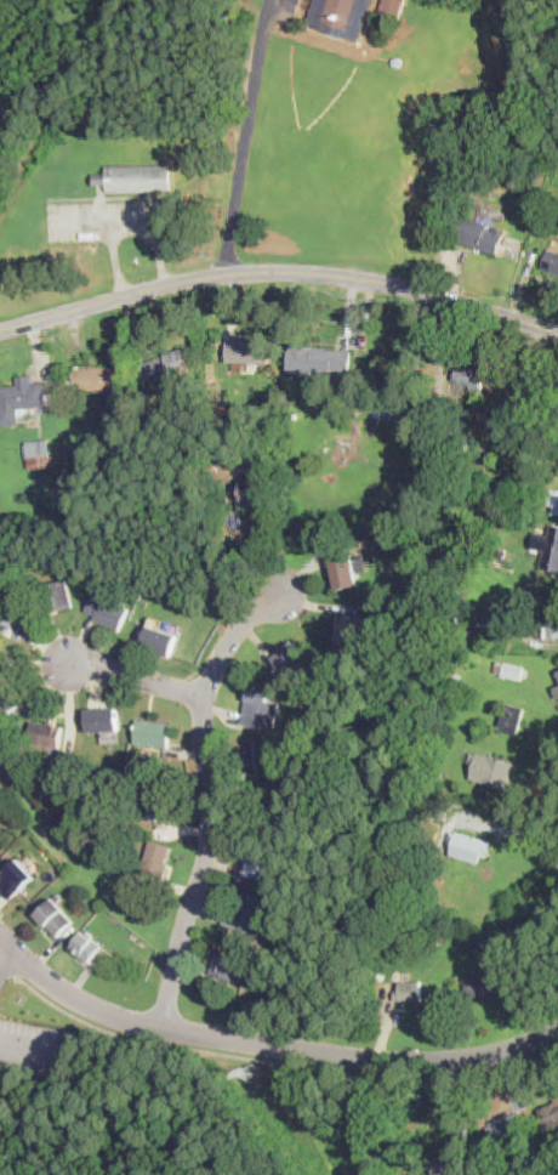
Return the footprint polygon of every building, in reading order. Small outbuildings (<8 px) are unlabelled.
[(309,27),(318,0),(375,0),(374,6),(361,45),(309,27)] [(386,1),(386,0),(408,0),(400,23),(381,17),(386,1)] [(402,67),(399,68),(395,67),(393,63),(394,59),(398,57),(402,58),(404,62),(402,67)] [(1,134),(0,133),(0,90),(18,101),(7,119),(10,120),(1,134)] [(112,119),(110,132),(102,131),(103,119),(112,119)] [(172,168),(173,193),(108,194),(108,187),(92,187),(92,176),(108,176),(108,169),(172,168)] [(488,183),(486,191),(478,188),(480,181),(488,183)] [(492,232),(496,233),(497,229),(509,233),(501,259),(448,240),(456,215),(490,227),(489,231),(492,232)] [(550,251),(557,254),(557,276),(543,272),(550,251)] [(272,345),(271,367),(233,365),(234,347),(234,341),(256,341),(256,344),(272,345)] [(353,354),(352,374),(335,373),(335,378),(290,373),(294,348),(353,354)] [(186,353),(192,376),(149,386),(144,365),(163,361),(161,357),(170,354),(171,357),(186,353)] [(490,373),(484,397),(472,393),(473,388),(455,384),(461,365),(490,373)] [(106,369),(106,370),(123,369),(123,393),(76,394),(76,393),(68,393),(68,371),(76,371),(76,369),(106,369)] [(2,428),(0,409),(1,409),(0,400),(0,391),(19,388),(18,380),(34,379),(35,386),(46,385),(49,409),(19,411),(22,427),(2,428)] [(552,392),(546,414),(516,404),(523,382),(552,392)] [(52,467),(28,469),(27,445),(51,443),(52,467)] [(89,456),(81,458),(80,450),(87,449),(89,456)] [(230,466),(218,467),(217,458),(230,458),(230,466)] [(262,483),(263,506),(244,507),(244,495),(237,495),(237,486),(241,486),(241,484),(262,483)] [(552,492),(557,493),(557,517),(553,516),(554,509),(548,506),(552,492)] [(553,527),(557,528),(557,572),(542,568),(546,554),(533,550),(536,535),(551,539),(553,527)] [(359,583),(336,588),(332,564),(357,560),(366,558),(369,571),(357,573),(359,583)] [(74,607),(58,611),(53,612),(53,611),(49,612),(41,585),(67,579),(74,607)] [(181,595),(177,604),(169,600),(172,591),(181,595)] [(115,602),(116,600),(123,602),(121,606),(130,609),(119,632),(95,620),(96,615),(85,611),(95,592),(115,602)] [(13,629),(0,619),(0,611),(0,606),(2,602),(6,604),(13,594),(33,607),(21,625),(17,624),(13,629)] [(506,624),(505,629),(485,628),(486,608),(506,609),(506,624)] [(547,608),(557,608),(557,638),(546,638),(545,626),(548,626),(547,608)] [(363,626),(361,636),(360,649),(336,647),(338,629),(341,629),(343,615),(364,618),(363,626)] [(459,625),(451,626),(450,619),(459,618),(459,625)] [(173,653),(172,657),(144,647),(150,628),(152,625),(180,636),(173,653)] [(308,660),(285,676),(273,658),(297,642),(308,660)] [(525,666),(522,680),(496,674),(500,659),(525,666)] [(300,676),(290,682),(286,676),(295,670),(300,676)] [(4,716),(0,710),(0,683),(7,679),(23,703),(8,713),(4,716)] [(274,689),(266,716),(244,710),(251,683),(274,689)] [(530,703),(520,736),(501,731),(508,703),(514,704),(516,699),(530,703)] [(102,732),(90,732),(89,710),(109,709),(119,708),(120,731),(102,732)] [(170,744),(170,749),(137,744),(137,743),(140,720),(172,723),(170,744)] [(34,721),(51,723),(51,721),(59,723),(59,726),(64,727),(61,748),(30,743),(34,721)] [(261,772),(246,772),(246,756),(249,756),(247,740),(269,739),(271,772),(261,772)] [(473,753),(478,754),(479,753),(516,762),(508,789),(472,779),(477,765),(471,764),(473,753)] [(175,811),(173,821),(150,818),(154,789),(177,791),(175,811)] [(456,831),(491,840),(494,841),(489,857),(483,856),(480,863),(450,856),(452,845),(448,845),(451,831),(456,833),(456,831)] [(169,869),(165,879),(142,872),(152,840),(171,847),(166,863),(170,864),(169,869)] [(278,847),(271,881),(244,875),(251,841),(278,847)] [(23,890),(12,901),(5,892),(6,891),(0,885),(5,880),(1,876),(19,859),(36,878),(23,890)] [(72,926),(59,937),(38,915),(59,893),(63,897),(56,903),(75,923),(72,926)] [(99,950),(90,964),(73,950),(86,933),(103,946),(99,950)] [(250,952),(249,955),(244,954),(238,976),(241,977),(239,982),(211,972),(218,950),(221,950),(223,942),(250,952)] [(501,994),(483,1000),(482,997),(472,999),(465,977),(502,966),(509,988),(500,990),(501,994)] [(422,981),(422,1001),(397,1000),(397,990),(400,990),(399,981),(422,981)] [(556,1100),(557,1099),(557,1126),(548,1130),(540,1111),(557,1105),(556,1100)] [(511,1143),(496,1148),(490,1126),(509,1120),(518,1118),(525,1139),(511,1143)]
